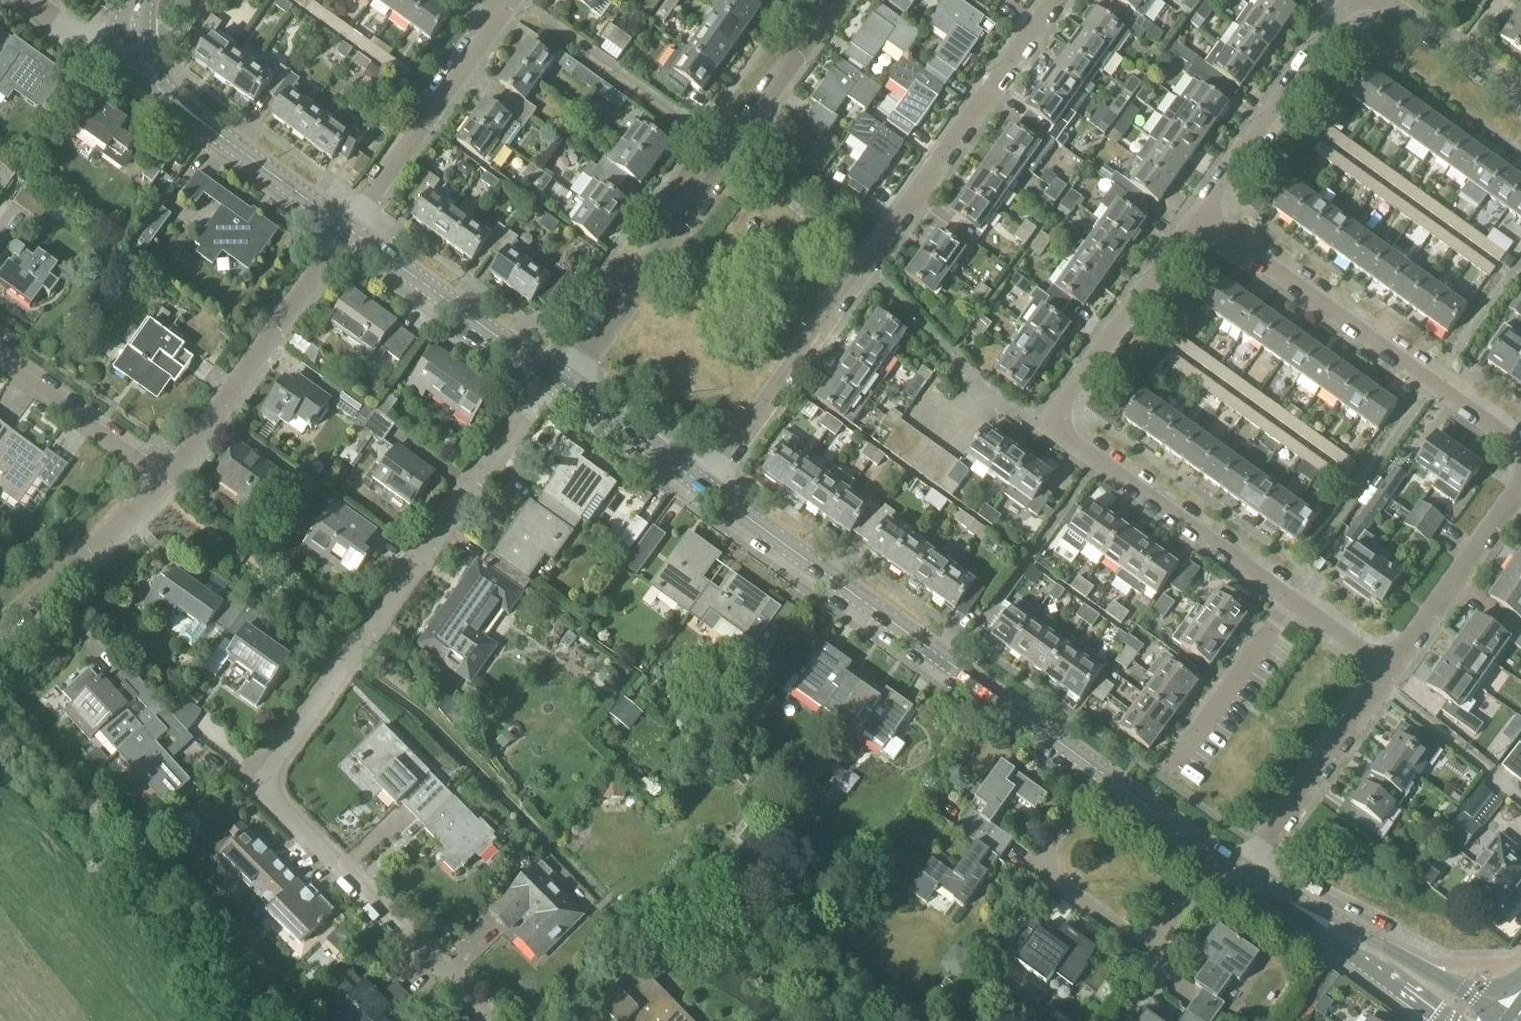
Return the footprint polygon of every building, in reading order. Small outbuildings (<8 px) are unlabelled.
[(293,7),(284,0),(279,0),(274,6),(287,15),(293,7)] [(305,10),(312,1),(311,0),(292,0),(305,10)] [(391,14),(400,0),(372,0),(391,14)] [(391,14),(410,27),(429,1),(427,0),(400,0),(391,14)] [(592,13),(601,0),(573,0),(592,13)] [(659,0),(647,0),(642,7),(651,13),(660,0),(659,0)] [(674,10),(680,0),(667,0),(665,3),(674,10)] [(710,3),(719,9),(747,30),(761,10),(748,1),(748,0),(712,0),(710,3)] [(906,14),(916,0),(886,0),(906,14)] [(927,24),(946,38),(926,67),(947,82),(954,72),(955,72),(973,48),(972,47),(983,32),(978,28),(984,18),(959,0),(944,0),(927,24)] [(1119,3),(1114,11),(1145,33),(1152,38),(1158,30),(1150,24),(1144,19),(1157,0),(1115,0),(1119,3)] [(1183,7),(1192,13),(1202,0),(1188,0),(1183,7)] [(1204,4),(1213,10),(1221,0),(1207,0),(1204,4)] [(1255,11),(1282,30),(1296,10),(1283,0),(1263,0),(1255,11)] [(1480,11),(1488,0),(1472,0),(1469,3),(1480,11)] [(331,15),(312,1),(305,10),(325,24),(331,15)] [(449,15),(429,1),(410,27),(430,42),(449,15)] [(674,10),(665,3),(656,16),(665,22),(674,10)] [(1199,29),(1213,10),(1204,4),(1190,23),(1199,29)] [(846,65),(858,74),(863,68),(866,70),(886,41),(906,55),(920,35),(879,5),(868,20),(867,19),(850,43),(851,44),(844,54),(850,59),(846,65)] [(1248,6),(1234,25),(1241,30),(1268,49),(1282,30),(1255,11),(1248,6)] [(1499,36),(1520,52),(1520,6),(1499,36)] [(1087,23),(1082,30),(1109,49),(1117,55),(1130,36),(1138,42),(1145,33),(1114,11),(1108,19),(1096,11),(1092,8),(1088,10),(1084,16),(1083,21),(1087,23)] [(719,9),(703,31),(732,51),(747,30),(719,9)] [(331,15),(325,24),(344,38),(351,29),(331,15)] [(210,17),(193,41),(203,48),(194,61),(214,76),(233,50),(212,36),(220,24),(210,17)] [(601,38),(623,53),(632,41),(610,25),(601,38)] [(1234,25),(1221,45),(1254,69),(1268,49),(1241,30),(1234,25)] [(7,52),(0,61),(0,92),(9,99),(16,89),(41,107),(64,75),(0,28),(0,46),(7,52)] [(370,43),(351,29),(344,38),(363,52),(370,43)] [(1082,30),(1068,49),(1096,69),(1099,71),(1103,74),(1117,55),(1109,49),(1082,30)] [(703,31),(689,51),(718,71),(732,51),(703,31)] [(345,59),(352,49),(343,43),(338,50),(339,54),(345,59)] [(370,43),(363,52),(383,65),(389,56),(370,43)] [(1198,58),(1192,67),(1223,89),(1228,81),(1240,89),(1254,69),(1221,45),(1219,43),(1204,63),(1198,58)] [(528,44),(513,64),(539,82),(553,62),(528,44)] [(675,53),(657,77),(682,95),(690,84),(702,93),(718,71),(689,51),(682,46),(677,54),(675,53)] [(1059,62),(1054,69),(1081,89),(1090,95),(1095,88),(1090,84),(1099,71),(1096,69),(1068,49),(1064,47),(1061,49),(1056,56),(1055,60),(1059,62)] [(233,50),(214,76),(234,89),(252,64),(233,50)] [(553,62),(596,92),(603,83),(560,53),(553,62)] [(366,72),(371,64),(372,63),(359,54),(352,62),(366,72)] [(252,64),(234,89),(253,103),(262,91),(272,98),(289,73),(280,67),(278,70),(258,56),(252,64)] [(410,71),(389,56),(383,65),(403,80),(410,71)] [(915,127),(916,128),(933,104),(932,103),(943,87),(902,58),(888,79),(907,93),(887,122),(908,137),(915,127)] [(858,74),(846,65),(839,60),(829,75),(828,74),(811,98),(817,103),(807,116),(829,131),(838,118),(834,114),(846,97),(866,111),(881,90),(858,74)] [(371,64),(366,72),(364,74),(372,80),(370,84),(380,91),(390,77),(371,64)] [(513,64),(499,84),(512,93),(505,102),(529,119),(536,110),(525,102),(539,82),(513,64)] [(1192,81),(1179,99),(1214,125),(1228,105),(1217,97),(1223,89),(1192,67),(1185,76),(1192,81)] [(1054,69),(1040,89),(1067,109),(1076,115),(1090,95),(1081,89),(1054,69)] [(1371,112),(1390,86),(1371,72),(1351,98),(1371,112)] [(289,73),(272,98),(281,104),(272,117),(293,132),(311,106),(316,99),(296,84),(298,80),(289,73)] [(1123,90),(1132,96),(1132,97),(1141,84),(1132,78),(1123,90)] [(603,83),(596,92),(620,109),(626,100),(603,83)] [(1145,86),(1136,99),(1145,105),(1154,93),(1145,86)] [(1410,100),(1390,86),(1371,112),(1391,126),(1410,100)] [(1029,111),(1023,120),(1031,126),(1054,143),(1062,148),(1068,139),(1062,134),(1076,115),(1067,109),(1040,89),(1026,109),(1029,111)] [(1109,109),(1118,116),(1128,103),(1118,96),(1109,109)] [(75,127),(108,150),(104,156),(121,169),(132,155),(128,152),(135,143),(125,136),(124,137),(119,134),(129,121),(96,98),(75,127)] [(1177,98),(1162,118),(1200,145),(1214,125),(1179,99),(1177,98)] [(1429,114),(1410,100),(1391,126),(1410,140),(1429,114)] [(485,102),(471,123),(505,147),(519,127),(522,129),(529,119),(505,102),(498,112),(485,102)] [(1122,118),(1131,125),(1140,112),(1131,105),(1122,118)] [(311,106),(293,132),(312,145),(330,120),(311,106)] [(1118,116),(1109,109),(1095,129),(1104,135),(1118,116)] [(330,120),(312,145),(332,159),(336,153),(346,160),(368,129),(346,114),(344,117),(336,111),(330,120)] [(875,183),(876,184),(894,159),(893,158),(903,143),(862,114),(848,135),(868,149),(847,177),(869,192),(875,183)] [(1448,128),(1429,114),(1410,140),(1429,154),(1448,128)] [(1131,125),(1122,118),(1108,138),(1117,145),(1131,125)] [(1162,118),(1149,138),(1150,138),(1186,164),(1200,145),(1162,118)] [(1004,140),(997,149),(1024,168),(1032,174),(1054,143),(1031,126),(1023,120),(1016,130),(1012,127),(1010,130),(1009,128),(1002,138),(1004,140)] [(622,140),(656,165),(670,146),(636,121),(622,140)] [(471,123),(457,143),(491,167),(505,147),(471,123)] [(1344,150),(1350,141),(1331,127),(1324,136),(1344,150)] [(1467,142),(1448,128),(1429,154),(1448,168),(1467,142)] [(1150,138),(1136,158),(1145,165),(1172,184),(1186,164),(1150,138)] [(656,165),(622,140),(607,161),(604,158),(597,168),(621,185),(628,176),(641,186),(656,165)] [(1350,141),(1344,150),(1363,164),(1370,155),(1350,141)] [(1333,165),(1340,156),(1320,142),(1314,151),(1333,165)] [(1487,156),(1467,142),(1448,168),(1468,182),(1487,156)] [(142,175),(153,183),(174,153),(163,145),(142,175)] [(988,161),(982,170),(1009,190),(1024,168),(997,149),(995,151),(993,150),(986,160),(988,161)] [(1370,155),(1363,164),(1383,178),(1389,169),(1370,155)] [(1487,156),(1468,182),(1460,193),(1479,207),(1487,196),(1506,169),(1487,156)] [(1116,174),(1110,183),(1114,185),(1121,190),(1141,204),(1146,197),(1157,205),(1172,184),(1145,165),(1136,158),(1122,178),(1116,174)] [(463,161),(456,170),(466,178),(473,169),(463,161)] [(621,185),(597,168),(590,163),(583,173),(593,179),(579,198),(588,204),(613,222),(626,204),(614,195),(621,185)] [(0,164),(0,192),(0,193),(14,174),(0,164)] [(529,184),(538,171),(531,165),(521,178),(529,184)] [(1389,169),(1383,178),(1402,192),(1408,183),(1389,169)] [(1506,169),(1487,196),(1506,210),(1520,189),(1520,180),(1506,169)] [(973,182),(966,191),(994,211),(1009,190),(982,170),(980,172),(978,171),(971,180),(973,182)] [(182,193),(196,203),(212,181),(198,171),(182,193)] [(551,180),(538,171),(529,184),(542,193),(551,180)] [(494,191),(500,182),(486,173),(481,181),(494,191)] [(433,233),(450,208),(431,194),(439,181),(429,174),(412,199),(421,206),(413,218),(433,233)] [(1050,187),(1061,195),(1067,186),(1056,178),(1050,187)] [(12,203),(41,223),(55,203),(27,182),(12,203)] [(1292,223),(1311,196),(1291,182),(1272,208),(1292,223)] [(1428,197),(1408,183),(1402,192),(1421,206),(1428,197)] [(1114,185),(1100,205),(1111,213),(1102,225),(1129,244),(1131,242),(1132,244),(1139,234),(1137,232),(1144,222),(1133,215),(1141,204),(1121,190),(1114,185)] [(1061,195),(1050,187),(1045,195),(1056,202),(1061,195)] [(1506,210),(1520,220),(1520,189),(1506,210)] [(1065,198),(1076,206),(1082,197),(1072,190),(1065,198)] [(956,216),(949,226),(975,245),(982,235),(988,227),(984,224),(994,211),(966,191),(965,193),(963,192),(956,202),(958,203),(951,213),(956,216)] [(1330,210),(1311,196),(1292,223),(1311,237),(1330,210)] [(228,197),(195,243),(201,247),(196,253),(213,265),(217,259),(223,251),(250,270),(254,264),(255,265),(260,259),(259,257),(279,229),(257,213),(255,216),(228,197)] [(1447,211),(1428,197),(1421,206),(1440,220),(1447,211)] [(1076,206),(1065,198),(1060,206),(1071,213),(1076,206)] [(450,208),(433,233),(452,247),(470,222),(476,214),(456,200),(450,208)] [(613,222),(588,204),(573,225),(598,243),(613,222)] [(159,207),(130,249),(142,257),(171,215),(159,207)] [(1349,224),(1330,210),(1311,237),(1330,250),(1349,224)] [(1447,211),(1440,220),(1460,233),(1466,224),(1447,211)] [(1019,229),(1030,237),(1036,228),(1026,221),(1019,229)] [(470,222),(452,247),(472,261),(481,249),(490,255),(508,231),(499,224),(490,236),(470,222)] [(1369,238),(1349,224),(1330,250),(1350,264),(1369,238)] [(1466,224),(1460,233),(1479,247),(1485,238),(1466,224)] [(1102,225),(1087,246),(1114,266),(1115,264),(1117,265),(1124,255),(1122,254),(1129,244),(1102,225)] [(928,245),(921,254),(948,274),(964,252),(968,255),(975,245),(949,226),(942,236),(937,233),(935,235),(933,234),(926,243),(928,245)] [(1030,237),(1019,229),(1014,237),(1025,245),(1030,237)] [(517,237),(508,231),(490,255),(500,262),(490,275),(511,289),(535,255),(515,241),(517,237)] [(1042,232),(1036,241),(1045,248),(1051,240),(1042,232)] [(1388,252),(1369,238),(1350,264),(1369,278),(1388,252)] [(1506,253),(1485,238),(1479,247),(1499,262),(1506,253)] [(1045,248),(1036,241),(1030,248),(1040,255),(1045,248)] [(37,251),(32,258),(15,245),(13,246),(11,247),(8,250),(9,253),(10,255),(12,256),(0,272),(0,280),(8,286),(2,294),(3,295),(7,290),(29,306),(40,291),(48,297),(57,284),(48,277),(56,265),(37,251)] [(1087,246),(1072,267),(1099,286),(1100,285),(1102,286),(1109,276),(1107,275),(1114,266),(1087,246)] [(1388,252),(1369,278),(1388,292),(1407,266),(1388,252)] [(1496,268),(1474,253),(1468,262),(1489,277),(1496,268)] [(913,266),(906,276),(933,295),(948,274),(921,254),(920,256),(918,255),(911,265),(913,266)] [(535,255),(511,289),(531,304),(536,298),(546,305),(568,274),(552,262),(548,264),(535,255)] [(1407,266),(1388,292),(1407,306),(1426,279),(1407,266)] [(1052,286),(1046,295),(1065,309),(1072,300),(1083,308),(1085,306),(1087,307),(1094,297),(1092,296),(1099,286),(1072,267),(1057,289),(1052,286)] [(1016,274),(1009,284),(1023,294),(1030,285),(1016,274)] [(1426,279),(1407,306),(1427,320),(1446,293),(1426,279)] [(1222,321),(1241,294),(1221,280),(1202,306),(1222,321)] [(981,284),(975,292),(986,299),(992,291),(981,284)] [(1033,301),(1017,323),(1023,327),(1054,349),(1055,347),(1057,349),(1064,339),(1062,337),(1069,328),(1058,319),(1065,309),(1046,295),(1036,289),(1029,299),(1033,301)] [(328,323),(366,350),(361,357),(375,366),(386,352),(399,361),(415,338),(351,292),(328,323)] [(986,299),(975,292),(969,300),(980,307),(986,299)] [(1508,310),(1520,319),(1520,317),(1520,292),(1508,310)] [(1446,293),(1427,320),(1446,334),(1466,307),(1446,293)] [(1261,308),(1241,294),(1222,321),(1241,334),(1261,308)] [(1261,308),(1241,334),(1261,348),(1280,322),(1261,308)] [(870,327),(863,337),(890,356),(905,335),(878,315),(876,317),(874,316),(867,326),(870,327)] [(975,324),(986,332),(992,324),(981,316),(975,324)] [(183,350),(186,346),(157,325),(149,319),(113,368),(130,380),(132,377),(156,395),(168,378),(175,383),(193,357),(183,350)] [(1280,322),(1261,348),(1280,362),(1299,335),(1280,322)] [(986,332),(975,324),(970,332),(980,340),(986,332)] [(1520,362),(1520,343),(1508,334),(1511,330),(1503,325),(1486,349),(1494,354),(1487,363),(1509,379),(1520,362)] [(1021,337),(1012,351),(1039,370),(1040,369),(1042,370),(1049,360),(1047,359),(1054,349),(1023,327),(1018,335),(1021,337)] [(1299,335),(1280,362),(1299,376),(1318,349),(1299,335)] [(854,349),(848,358),(875,377),(890,356),(863,337),(861,339),(859,337),(852,347),(854,349)] [(1194,359),(1200,351),(1181,337),(1175,346),(1194,359)] [(407,386),(423,398),(428,391),(473,423),(496,391),(435,347),(407,386)] [(1338,363),(1318,349),(1299,376),(1318,390),(1338,363)] [(1012,351),(996,373),(1023,392),(1025,391),(1026,392),(1033,382),(1031,380),(1039,370),(1012,351)] [(1220,365),(1200,351),(1194,359),(1214,373),(1220,365)] [(1183,374),(1189,365),(1170,352),(1164,361),(1183,374)] [(839,370),(833,379),(867,404),(883,383),(875,377),(848,358),(846,360),(844,358),(840,359),(836,364),(836,369),(839,370)] [(1509,379),(1520,388),(1520,362),(1509,379)] [(1338,363),(1318,390),(1338,404),(1357,377),(1338,363)] [(1189,365),(1183,374),(1203,388),(1209,380),(1189,365)] [(1239,378),(1220,365),(1214,373),(1233,387),(1239,378)] [(916,375),(927,382),(933,374),(922,367),(916,375)] [(927,382),(916,375),(911,382),(921,390),(927,382)] [(1357,377),(1338,404),(1357,418),(1376,391),(1357,377)] [(1258,392),(1239,378),(1233,387),(1252,401),(1258,392)] [(263,417),(276,426),(281,420),(285,423),(292,414),(311,429),(316,422),(320,424),(329,412),(325,409),(329,403),(354,421),(363,408),(324,380),(315,392),(311,390),(312,388),(300,379),(295,386),(287,380),(272,401),(271,400),(262,413),(263,417)] [(867,404),(833,379),(831,381),(829,380),(822,390),(824,391),(817,400),(852,425),(867,404)] [(1228,394),(1209,380),(1203,388),(1222,402),(1228,394)] [(1376,391),(1357,418),(1377,432),(1396,405),(1376,391)] [(1142,433),(1161,406),(1141,392),(1122,418),(1142,433)] [(1258,392),(1252,401),(1271,415),(1278,406),(1258,392)] [(397,401),(388,395),(382,404),(391,411),(397,401)] [(505,406),(497,399),(490,408),(499,414),(505,406)] [(1180,420),(1161,406),(1142,433),(1161,447),(1180,420)] [(1278,406),(1271,415),(1290,428),(1296,420),(1278,406)] [(361,444),(368,435),(382,444),(396,425),(374,409),(360,429),(340,458),(351,466),(359,456),(355,454),(356,452),(360,454),(365,446),(361,444)] [(892,409),(886,417),(897,425),(900,420),(902,417),(892,409)] [(880,413),(875,420),(891,432),(897,425),(886,417),(880,413)] [(828,430),(835,420),(827,414),(820,425),(828,430)] [(843,425),(835,420),(828,430),(836,436),(843,425)] [(891,432),(881,446),(891,453),(910,427),(900,420),(897,425),(891,432)] [(1180,420),(1161,447),(1180,460),(1199,434),(1180,420)] [(1296,420),(1290,428),(1310,442),(1316,434),(1296,420)] [(16,505),(44,467),(39,463),(38,463),(44,455),(0,424),(0,493),(16,505)] [(910,427),(891,453),(901,460),(920,434),(910,427)] [(989,472),(1008,445),(1007,443),(1008,442),(998,435),(997,437),(987,429),(967,457),(989,472)] [(776,456),(763,473),(766,475),(765,476),(775,484),(776,482),(785,488),(805,461),(812,450),(784,430),(769,451),(776,456)] [(920,434),(901,460),(911,467),(930,441),(920,434)] [(1199,434),(1180,460),(1200,474),(1219,448),(1199,434)] [(1335,448),(1316,434),(1310,442),(1329,456),(1335,448)] [(1286,435),(1280,444),(1299,458),(1306,449),(1286,435)] [(1437,435),(1415,465),(1437,480),(1450,463),(1459,450),(1437,435)] [(559,471),(544,493),(576,516),(593,494),(604,502),(617,484),(582,458),(585,454),(564,439),(547,462),(559,471)] [(930,441),(911,467),(921,474),(940,448),(930,441)] [(870,461),(878,450),(869,444),(861,455),(870,461)] [(1017,451),(1008,445),(989,472),(1009,487),(1029,459),(1028,458),(1029,457),(1019,449),(1017,451)] [(239,447),(218,476),(262,509),(283,479),(239,447)] [(396,448),(374,480),(412,507),(435,476),(396,448)] [(940,448),(921,474),(931,482),(950,456),(940,448)] [(1238,462),(1219,448),(1200,474),(1219,488),(1238,462)] [(1335,448),(1329,456),(1350,471),(1356,463),(1335,448)] [(1306,449),(1299,458),(1300,458),(1294,466),(1314,480),(1319,472),(1325,463),(1306,449)] [(885,456),(878,450),(870,461),(877,467),(885,456)] [(1437,480),(1432,488),(1454,504),(1459,496),(1480,466),(1476,463),(1459,450),(1450,463),(1437,480)] [(950,456),(931,482),(941,489),(952,496),(959,486),(948,478),(959,462),(950,456)] [(1029,459),(1009,487),(1004,494),(1037,517),(1041,512),(1045,506),(1053,496),(1042,488),(1052,476),(1049,474),(1050,472),(1040,465),(1039,466),(1029,459)] [(805,461),(785,488),(787,490),(786,492),(796,499),(797,497),(806,504),(826,476),(805,461)] [(1238,462),(1219,488),(1238,502),(1257,475),(1238,462)] [(826,476),(806,504),(808,505),(807,507),(817,514),(818,512),(828,519),(848,492),(855,482),(833,467),(826,476)] [(305,507),(321,484),(299,468),(290,481),(302,489),(294,499),(305,507)] [(1379,491),(1389,498),(1405,475),(1395,468),(1379,491)] [(1257,475),(1238,502),(1258,516),(1277,489),(1257,475)] [(1296,503),(1277,489),(1258,516),(1277,530),(1296,503)] [(932,506),(940,496),(932,490),(924,501),(932,506)] [(1389,498),(1379,491),(1345,538),(1355,545),(1336,571),(1346,578),(1343,583),(1356,592),(1385,552),(1377,546),(1379,542),(1365,532),(1389,498)] [(848,492),(828,519),(829,521),(828,523),(838,530),(839,528),(849,535),(852,532),(861,539),(881,510),(872,504),(869,507),(848,492)] [(576,516),(544,493),(535,505),(531,501),(492,554),(525,578),(542,554),(553,562),(583,521),(576,516)] [(940,496),(932,506),(940,512),(947,501),(940,496)] [(305,543),(352,577),(369,554),(364,550),(378,531),(336,501),(327,514),(323,512),(316,522),(319,524),(305,543)] [(1421,502),(1411,515),(1434,531),(1443,519),(1421,502)] [(1071,528),(1061,542),(1080,554),(1086,545),(1107,516),(1089,503),(1083,512),(1074,506),(1063,522),(1071,528)] [(1296,503),(1277,530),(1297,544),(1316,517),(1296,503)] [(986,521),(994,510),(985,504),(978,515),(986,521)] [(881,510),(861,539),(871,546),(868,549),(871,551),(869,553),(879,560),(881,558),(890,565),(910,537),(889,522),(895,513),(885,505),(881,510)] [(1054,512),(1045,506),(1041,512),(1050,518),(1054,512)] [(974,537),(982,526),(961,510),(954,520),(967,530),(966,531),(974,537)] [(1002,516),(994,510),(986,521),(994,527),(1002,516)] [(1107,516),(1086,545),(1104,558),(1125,529),(1123,528),(1126,523),(1126,519),(1121,515),(1116,516),(1113,521),(1107,516)] [(1434,531),(1411,515),(1404,525),(1427,542),(1434,531)] [(617,544),(629,553),(649,525),(637,516),(617,544)] [(1125,529),(1104,558),(1121,570),(1142,542),(1135,537),(1138,532),(1138,528),(1133,524),(1129,525),(1126,530),(1125,529)] [(990,532),(982,526),(974,537),(982,543),(990,532)] [(637,572),(664,536),(652,527),(626,564),(637,572)] [(691,612),(711,585),(702,579),(718,557),(690,537),(654,586),(691,612)] [(910,537),(890,565),(892,566),(890,568),(901,575),(902,574),(911,580),(931,553),(910,537)] [(1121,570),(1116,578),(1133,591),(1160,554),(1158,553),(1161,549),(1161,544),(1156,541),(1151,542),(1148,546),(1142,542),(1121,570)] [(1388,554),(1385,552),(1356,592),(1369,602),(1372,597),(1382,604),(1401,578),(1384,566),(1391,557),(1388,555),(1388,554)] [(931,553),(911,580),(913,581),(911,583),(921,591),(923,589),(932,596),(952,568),(931,553)] [(525,578),(492,554),(483,566),(478,562),(434,623),(435,624),(419,645),(470,683),(497,647),(488,641),(489,640),(478,632),(497,605),(508,613),(530,582),(525,578)] [(1160,554),(1133,591),(1142,597),(1147,589),(1157,596),(1178,568),(1177,567),(1160,554)] [(1502,571),(1520,585),(1520,555),(1516,562),(1511,558),(1502,571)] [(1050,556),(1042,567),(1051,573),(1059,561),(1050,556)] [(933,596),(931,598),(942,606),(944,604),(954,611),(955,610),(964,616),(973,603),(983,590),(974,583),(952,568),(932,596),(933,596)] [(1176,577),(1177,577),(1188,585),(1193,577),(1182,569),(1176,577)] [(162,581),(143,608),(161,621),(167,616),(176,608),(188,617),(195,622),(191,629),(188,627),(185,627),(179,637),(179,639),(189,646),(191,648),(194,647),(206,631),(206,630),(212,622),(222,630),(242,603),(228,592),(225,591),(218,601),(206,592),(192,581),(176,571),(167,584),(162,581)] [(1502,571),(1492,584),(1497,588),(1490,599),(1510,613),(1503,623),(1520,636),(1520,585),(1502,571)] [(1078,593),(1086,582),(1078,576),(1070,587),(1078,593)] [(711,585),(691,612),(715,629),(722,619),(751,641),(744,650),(761,662),(782,634),(769,625),(779,611),(731,577),(720,592),(711,585)] [(1049,596),(1057,585),(1049,579),(1041,590),(1049,596)] [(579,611),(538,581),(535,586),(575,616),(579,611)] [(1093,587),(1086,582),(1078,593),(1085,598),(1093,587)] [(1065,590),(1057,585),(1049,596),(1057,602),(1065,590)] [(1206,612),(1205,613),(1234,634),(1247,617),(1242,613),(1249,604),(1223,586),(1217,595),(1217,596),(1206,612)] [(1157,603),(1169,611),(1175,602),(1164,594),(1157,603)] [(1011,651),(1038,613),(1020,600),(993,637),(1011,651)] [(1114,619),(1122,607),(1113,601),(1105,613),(1114,619)] [(242,603),(222,630),(227,634),(227,635),(236,642),(237,642),(227,656),(241,666),(253,674),(238,694),(241,696),(256,707),(291,659),(276,648),(261,637),(253,631),(263,618),(256,613),(242,603)] [(1169,611),(1157,603),(1152,610),(1164,619),(1169,611)] [(1084,622),(1092,610),(1084,604),(1076,616),(1084,622)] [(1196,605),(1185,622),(1194,628),(1223,650),(1234,634),(1205,613),(1206,612),(1196,605)] [(1122,607),(1114,619),(1121,624),(1130,612),(1122,607)] [(1092,610),(1084,622),(1092,627),(1100,616),(1092,610)] [(1055,625),(1038,613),(1011,651),(1028,663),(1049,634),(1055,625)] [(1457,638),(1495,665),(1511,643),(1520,651),(1520,636),(1503,623),(1497,632),(1476,618),(1470,627),(1467,625),(1457,638)] [(1185,622),(1172,639),(1181,646),(1210,667),(1223,650),(1194,628),(1185,622)] [(1111,641),(1119,647),(1128,636),(1119,630),(1111,641)] [(1049,634),(1028,663),(1046,676),(1073,639),(1071,637),(1065,645),(1049,634)] [(1495,665),(1457,638),(1447,652),(1451,654),(1444,663),(1479,688),(1495,665)] [(1090,651),(1073,639),(1046,676),(1063,688),(1090,651)] [(1121,653),(1132,661),(1138,654),(1127,645),(1121,653)] [(803,679),(795,690),(838,721),(839,722),(845,714),(868,682),(843,664),(846,660),(827,646),(807,674),(805,673),(802,678),(803,679)] [(1090,651),(1063,688),(1081,702),(1102,672),(1108,664),(1090,651)] [(1132,661),(1121,653),(1115,661),(1127,669),(1132,661)] [(1167,655),(1161,655),(1148,674),(1156,680),(1157,680),(1186,701),(1198,684),(1176,668),(1179,663),(1167,655)] [(1479,688),(1444,663),(1443,664),(1440,662),(1431,675),(1434,677),(1427,687),(1448,702),(1441,711),(1475,735),(1482,725),(1467,714),(1474,703),(1470,700),(1479,688)] [(155,718),(166,709),(125,664),(103,684),(90,669),(64,693),(74,704),(65,712),(89,739),(98,731),(117,752),(143,729),(124,708),(136,697),(155,718)] [(1097,686),(1109,694),(1114,686),(1103,678),(1097,686)] [(1156,680),(1145,696),(1174,717),(1186,701),(1157,680),(1156,680)] [(845,714),(839,722),(850,730),(883,753),(894,761),(906,745),(894,737),(914,710),(895,695),(892,699),(868,682),(845,714)] [(1109,694),(1097,686),(1092,694),(1103,702),(1109,694)] [(1145,696),(1133,712),(1162,734),(1174,717),(1145,696)] [(155,718),(143,729),(117,752),(164,803),(190,780),(156,743),(168,732),(177,742),(187,733),(202,711),(183,698),(171,714),(166,709),(155,718)] [(1162,734),(1133,712),(1121,729),(1150,751),(1162,734)] [(1387,757),(1415,777),(1424,764),(1428,767),(1439,751),(1402,724),(1392,738),(1398,742),(1387,757)] [(418,817),(446,790),(430,773),(385,727),(357,755),(378,778),(374,782),(397,805),(402,801),(418,817)] [(1520,746),(1520,745),(1520,744),(1502,766),(1520,782),(1520,747),(1520,746)] [(1415,777),(1387,757),(1376,773),(1370,769),(1360,783),(1366,787),(1394,806),(1398,809),(1409,793),(1405,790),(1415,777)] [(989,838),(997,828),(992,825),(1014,794),(1036,810),(1047,795),(1003,763),(955,829),(973,842),(980,832),(989,838)] [(602,784),(603,798),(625,798),(625,774),(607,774),(607,784),(602,784)] [(1394,806),(1366,787),(1356,801),(1351,797),(1340,812),(1377,839),(1388,823),(1384,820),(1394,806)] [(454,798),(446,790),(418,817),(426,825),(424,828),(448,852),(440,859),(455,875),(463,868),(464,869),(468,865),(466,864),(476,855),(479,858),(497,840),(455,798),(454,798)] [(1443,815),(1450,820),(1458,810),(1451,804),(1443,815)] [(753,810),(734,835),(743,842),(763,817),(753,810)] [(1454,843),(1471,820),(1462,814),(1445,836),(1454,843)] [(1471,820),(1454,843),(1463,850),(1480,828),(1471,820)] [(237,840),(215,861),(232,878),(236,874),(260,898),(287,872),(240,824),(231,833),(237,840)] [(980,832),(973,842),(977,845),(955,876),(933,860),(910,891),(926,903),(938,886),(956,899),(954,901),(964,909),(1014,841),(997,828),(989,838),(980,832)] [(1514,892),(1520,883),(1520,865),(1509,856),(1515,848),(1499,836),(1477,865),(1484,871),(1485,871),(1514,892)] [(1463,855),(1459,860),(1470,869),(1474,864),(1463,855)] [(553,874),(542,862),(492,911),(509,928),(531,906),(539,915),(517,937),(538,958),(581,916),(546,881),(553,874)] [(1485,871),(1484,871),(1469,891),(1476,896),(1469,904),(1500,927),(1512,911),(1509,909),(1519,897),(1514,892),(1485,871)] [(287,872),(260,898),(303,942),(330,916),(329,915),(334,910),(320,896),(315,901),(287,872)] [(1037,929),(1014,961),(1046,984),(1054,974),(1073,987),(1088,966),(1085,964),(1096,948),(1064,925),(1053,941),(1037,929)] [(1188,1009),(1204,1020),(1231,1020),(1232,1020),(1219,1011),(1225,1004),(1218,999),(1233,978),(1239,983),(1259,955),(1220,927),(1200,954),(1211,962),(1195,984),(1202,990),(1195,999),(1188,1009)] [(975,959),(955,945),(940,965),(960,979),(975,959)] [(1315,1010),(1340,977),(1325,966),(1300,999),(1315,1010)] [(613,1020),(684,1020),(633,969),(597,1005),(613,1020)] [(330,1017),(335,1020),(403,1020),(419,1005),(396,982),(380,998),(365,983),(364,983),(352,972),(327,997),(338,1009),(330,1017)] [(1188,1009),(1180,1020),(1204,1020),(1188,1009)] [(1357,1020),(1394,1020),(1378,1009),(1369,1020),(1365,1017),(1363,1017),(1361,1017),(1359,1018),(1357,1020)] [(1146,1012),(1140,1020),(1158,1020),(1146,1012)]
